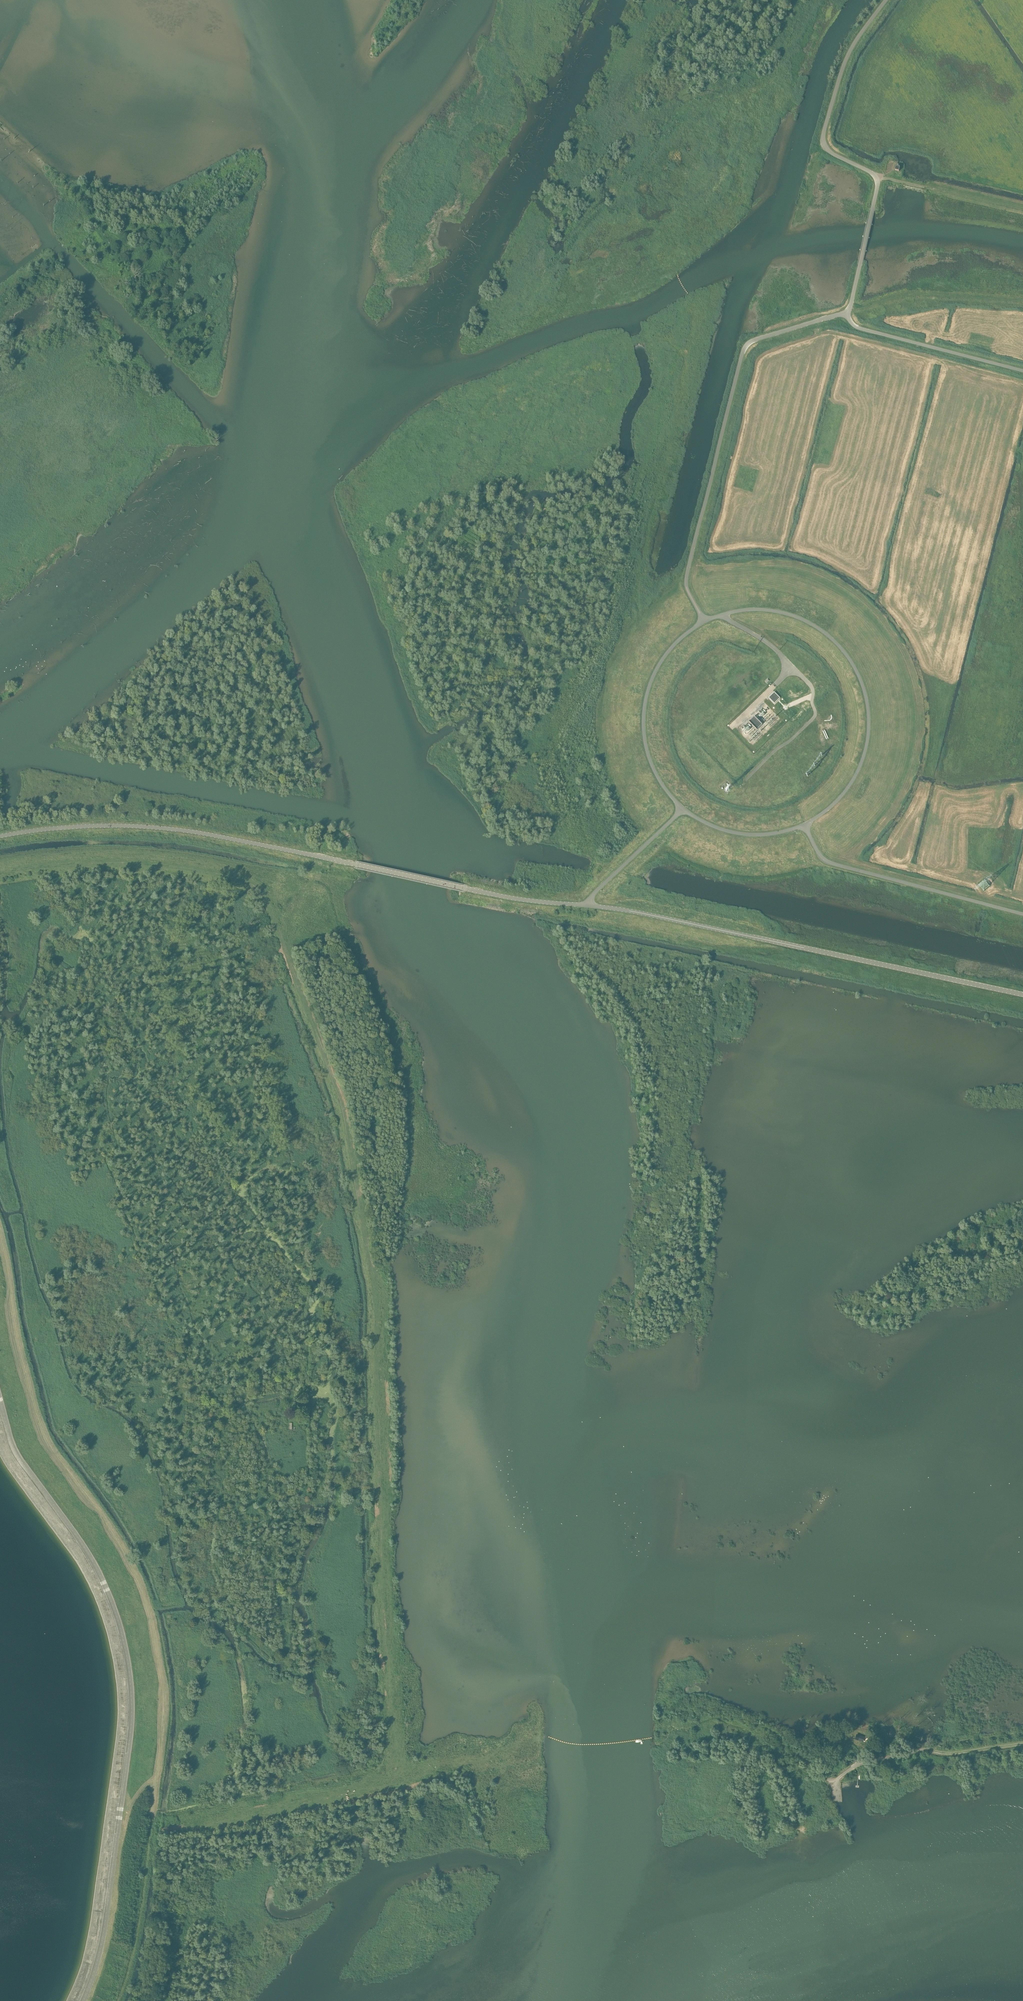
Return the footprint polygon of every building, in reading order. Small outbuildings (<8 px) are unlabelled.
[(775,703),(780,698),(774,692),(769,697),(775,703)] [(754,716),(749,721),(757,730),(763,724),(754,716)] [(869,1729),(866,1734),(874,1738),(876,1733),(869,1729)] [(863,1733),(858,1733),(857,1738),(858,1738),(857,1740),(858,1740),(860,1741),(860,1744),(866,1745),(867,1736),(863,1735),(863,1733)]
